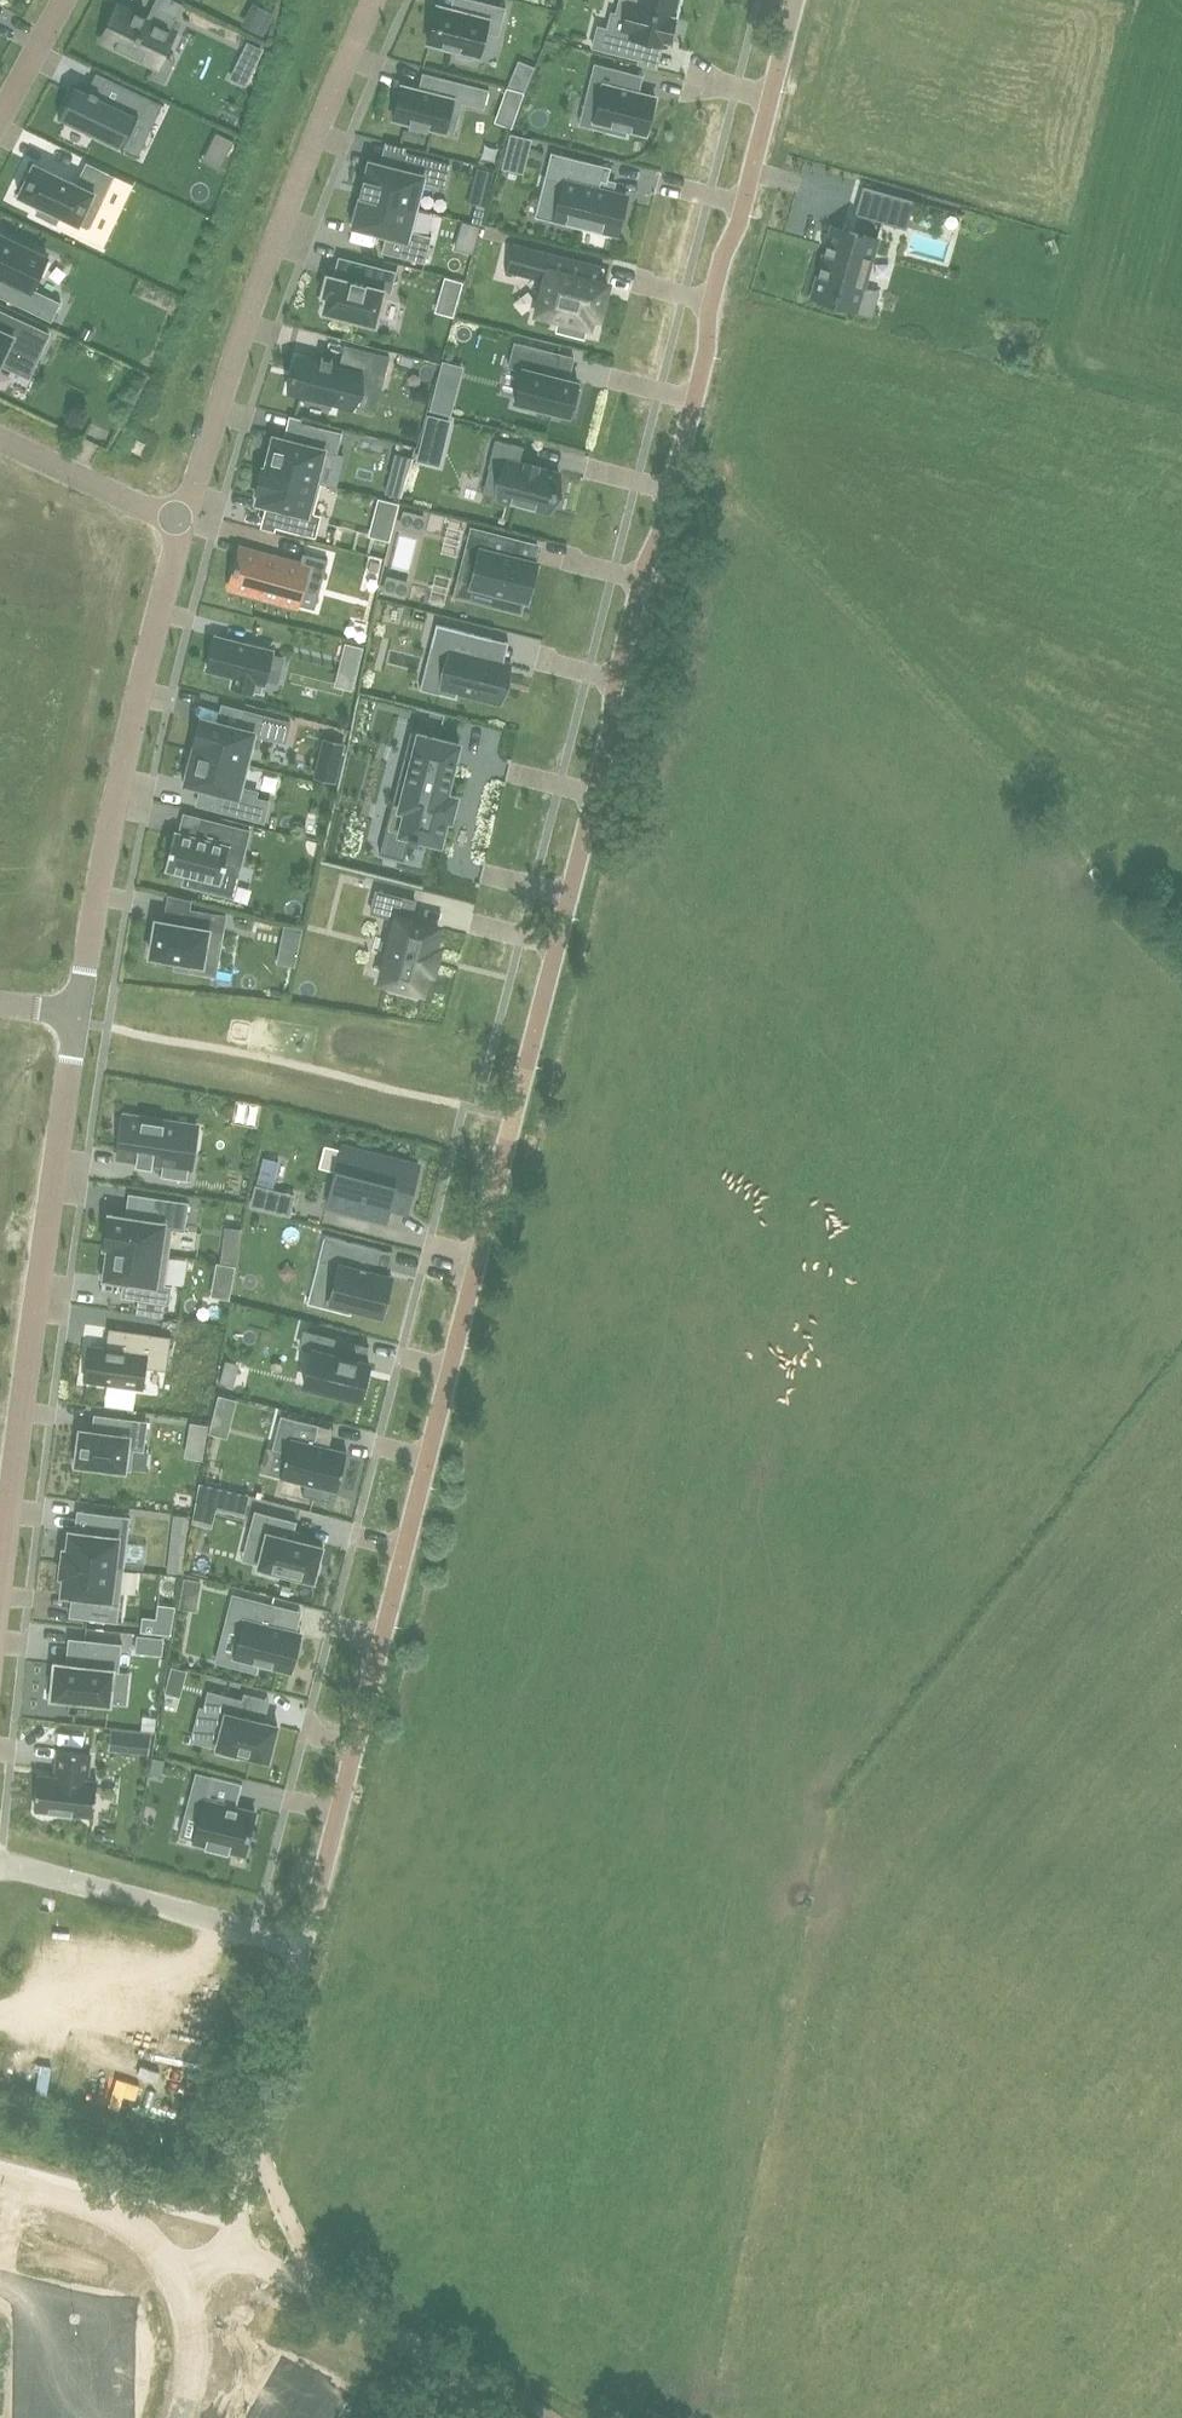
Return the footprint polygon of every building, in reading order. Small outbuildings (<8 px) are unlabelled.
[(469,14),(437,5),(427,42),(458,50),(457,54),(473,59),(474,54),(479,55),(485,32),(498,35),(506,7),(478,0),(472,0),(469,14)] [(672,18),(677,0),(638,0),(637,2),(630,0),(629,0),(625,16),(611,12),(607,28),(598,26),(593,47),(640,59),(644,40),(665,45),(667,40),(669,41),(675,18),(672,18)] [(170,30),(176,16),(152,5),(146,18),(118,5),(102,40),(156,67),(173,31),(170,30)] [(247,43),(241,56),(254,63),(260,50),(247,43)] [(594,63),(585,98),(613,105),(607,131),(625,135),(627,128),(645,133),(655,96),(622,88),(627,71),(594,63)] [(489,89),(437,76),(432,93),(401,85),(393,118),(410,122),(409,125),(427,130),(428,127),(445,131),(453,100),(484,108),(489,89)] [(59,115),(58,117),(62,119),(61,121),(63,122),(64,120),(94,134),(96,135),(112,143),(116,145),(115,147),(117,148),(118,146),(120,147),(122,148),(123,146),(121,145),(122,144),(135,116),(140,118),(147,104),(158,109),(160,104),(159,104),(158,107),(148,102),(149,99),(105,78),(97,95),(87,90),(75,85),(66,104),(64,102),(62,104),(65,106),(62,113),(60,116),(59,115)] [(523,92),(527,84),(512,78),(508,88),(523,92)] [(507,88),(502,100),(519,106),(523,93),(524,92),(507,88)] [(507,148),(524,152),(528,139),(510,134),(507,148)] [(364,178),(360,194),(418,209),(425,181),(444,186),(450,164),(404,152),(399,169),(391,167),(391,168),(379,164),(370,162),(366,178),(364,178)] [(551,152),(545,177),(564,181),(554,217),(617,233),(627,196),(599,189),(601,180),(607,181),(610,167),(551,152)] [(33,162),(18,195),(39,206),(36,213),(57,223),(61,216),(88,228),(113,176),(87,163),(77,182),(73,180),(73,179),(60,174),(33,162)] [(813,230),(823,168),(788,162),(781,203),(794,205),(790,226),(813,230)] [(889,193),(881,221),(906,229),(914,200),(889,193)] [(355,203),(350,224),(376,230),(375,231),(377,231),(382,232),(382,233),(384,233),(386,233),(381,252),(424,263),(431,236),(412,231),(418,209),(360,194),(359,195),(361,195),(359,204),(355,203)] [(827,245),(812,296),(850,307),(856,286),(862,288),(876,239),(842,229),(837,248),(827,245)] [(14,281),(6,299),(51,321),(61,302),(32,288),(47,257),(0,235),(0,275),(14,281)] [(513,242),(505,270),(545,280),(537,312),(562,318),(559,331),(581,337),(584,324),(589,325),(592,314),(599,316),(604,295),(597,293),(600,282),(598,281),(602,264),(552,252),(513,242)] [(375,324),(383,291),(391,293),(396,271),(361,262),(358,275),(352,273),(350,281),(327,275),(322,295),(326,296),(322,311),(375,324)] [(452,315),(461,283),(445,278),(436,310),(452,315)] [(49,335),(0,311),(0,361),(7,347),(36,361),(49,335)] [(516,342),(509,366),(523,369),(515,401),(519,402),(518,406),(532,409),(533,405),(569,414),(571,408),(575,409),(580,389),(576,388),(577,381),(552,375),(558,353),(516,342)] [(376,390),(380,374),(388,376),(393,357),(353,347),(347,370),(331,366),(331,363),(321,361),(320,363),(298,357),(294,372),(293,372),(291,377),(293,378),(290,391),(306,395),(304,400),(331,407),(332,402),(353,407),(358,385),(376,390)] [(263,468),(319,482),(327,451),(334,453),(339,432),(297,422),(293,440),(273,436),(265,468),(263,467),(263,468)] [(549,511),(559,473),(537,468),(538,465),(526,462),(525,465),(519,463),(523,447),(495,440),(488,468),(504,472),(498,498),(549,511)] [(400,496),(412,459),(398,455),(386,492),(400,496)] [(315,502),(319,482),(263,468),(256,492),(259,492),(256,502),(277,507),(272,526),(314,536),(319,515),(312,513),(315,502)] [(527,600),(536,563),(535,562),(512,556),(517,538),(470,526),(465,547),(478,550),(470,586),(494,592),(492,604),(520,611),(523,599),(525,599),(527,600)] [(321,586),(328,559),(303,552),(300,562),(240,547),(229,587),(298,604),(304,582),(321,586)] [(506,679),(510,663),(486,657),(491,637),(435,624),(430,645),(449,650),(438,693),(455,698),(457,692),(500,703),(504,687),(505,687),(505,686),(504,685),(505,681),(506,681),(507,679),(506,679)] [(272,650),(215,636),(207,669),(234,676),(232,685),(261,692),(272,650)] [(248,764),(256,734),(283,741),(288,722),(242,710),(237,727),(199,718),(193,742),(194,742),(192,750),(248,764)] [(392,802),(385,829),(410,835),(409,837),(417,839),(417,837),(440,843),(446,818),(451,819),(452,814),(455,801),(457,795),(446,793),(459,743),(410,730),(403,758),(405,758),(406,757),(411,758),(400,804),(392,802)] [(242,787),(248,764),(192,750),(190,758),(188,757),(182,781),(221,791),(217,809),(262,820),(267,801),(254,797),(256,791),(242,787)] [(240,867),(249,830),(202,818),(197,837),(174,831),(165,868),(185,873),(183,883),(201,888),(204,878),(221,882),(226,864),(240,867)] [(432,971),(438,949),(433,948),(438,926),(410,919),(415,900),(376,891),(371,911),(397,918),(381,980),(393,983),(391,989),(416,995),(417,989),(422,990),(427,970),(432,971)] [(156,920),(150,955),(179,960),(178,965),(196,969),(212,971),(217,943),(219,932),(222,933),(225,915),(187,909),(184,925),(156,920)] [(123,1114),(117,1156),(136,1159),(135,1164),(152,1167),(152,1162),(159,1163),(163,1163),(161,1176),(187,1180),(189,1166),(191,1152),(177,1150),(181,1123),(123,1114)] [(419,1166),(359,1151),(353,1175),(335,1171),(326,1205),(387,1220),(389,1209),(392,1198),(409,1203),(419,1166)] [(251,1204),(289,1214),(293,1195),(256,1186),(251,1204)] [(189,1201),(141,1194),(137,1218),(109,1214),(104,1245),(169,1254),(172,1229),(184,1231),(189,1201)] [(326,1237),(321,1260),(334,1263),(324,1305),(349,1311),(350,1305),(382,1313),(391,1276),(374,1272),(380,1248),(324,1234),(324,1236),(326,1237)] [(164,1284),(169,1254),(104,1245),(104,1246),(109,1247),(107,1258),(102,1257),(100,1276),(138,1282),(135,1298),(169,1303),(172,1285),(164,1284)] [(90,1345),(85,1379),(142,1387),(145,1366),(167,1369),(171,1336),(109,1327),(106,1348),(90,1345)] [(360,1398),(369,1363),(357,1360),(361,1343),(317,1332),(304,1384),(360,1398)] [(346,1451),(314,1443),(318,1424),(281,1415),(272,1448),(287,1451),(280,1476),(336,1490),(346,1451)] [(142,1455),(146,1421),(117,1417),(115,1433),(91,1430),(82,1429),(80,1428),(80,1431),(78,1446),(75,1446),(73,1465),(83,1467),(84,1464),(122,1468),(122,1469),(125,1469),(129,1469),(131,1453),(142,1455)] [(243,1513),(247,1495),(219,1487),(214,1506),(243,1513)] [(254,1509),(250,1528),(266,1532),(257,1565),(261,1566),(260,1571),(279,1576),(280,1571),(314,1580),(323,1545),(292,1537),(296,1520),(254,1509)] [(124,1566),(130,1516),(92,1511),(89,1533),(74,1531),(66,1530),(62,1561),(123,1569),(124,1566)] [(186,1535),(188,1517),(174,1515),(171,1533),(186,1535)] [(181,1573),(183,1554),(169,1552),(167,1571),(181,1573)] [(117,1621),(123,1569),(62,1561),(60,1574),(64,1575),(62,1593),(72,1594),(82,1595),(79,1617),(117,1621)] [(198,1592),(200,1581),(184,1578),(182,1590),(198,1592)] [(291,1670),(300,1633),(267,1625),(272,1604),(233,1594),(227,1616),(243,1619),(234,1655),(240,1657),(237,1666),(256,1671),(258,1661),(291,1670)] [(119,1671),(122,1643),(83,1639),(80,1665),(66,1663),(55,1662),(53,1679),(48,1679),(46,1695),(109,1702),(112,1670),(119,1671)] [(238,1752),(268,1759),(277,1724),(239,1714),(243,1699),(208,1690),(204,1707),(220,1711),(212,1745),(217,1746),(216,1751),(237,1757),(238,1752)] [(148,1751),(149,1734),(140,1733),(138,1750),(148,1751)] [(87,1779),(90,1752),(58,1748),(55,1776),(38,1774),(35,1808),(93,1814),(97,1780),(87,1779)] [(211,1775),(194,1840),(205,1843),(204,1846),(207,1846),(207,1843),(227,1848),(226,1851),(229,1852),(229,1849),(244,1853),(249,1835),(250,1835),(251,1829),(250,1829),(255,1811),(236,1806),(242,1783),(211,1775)]
